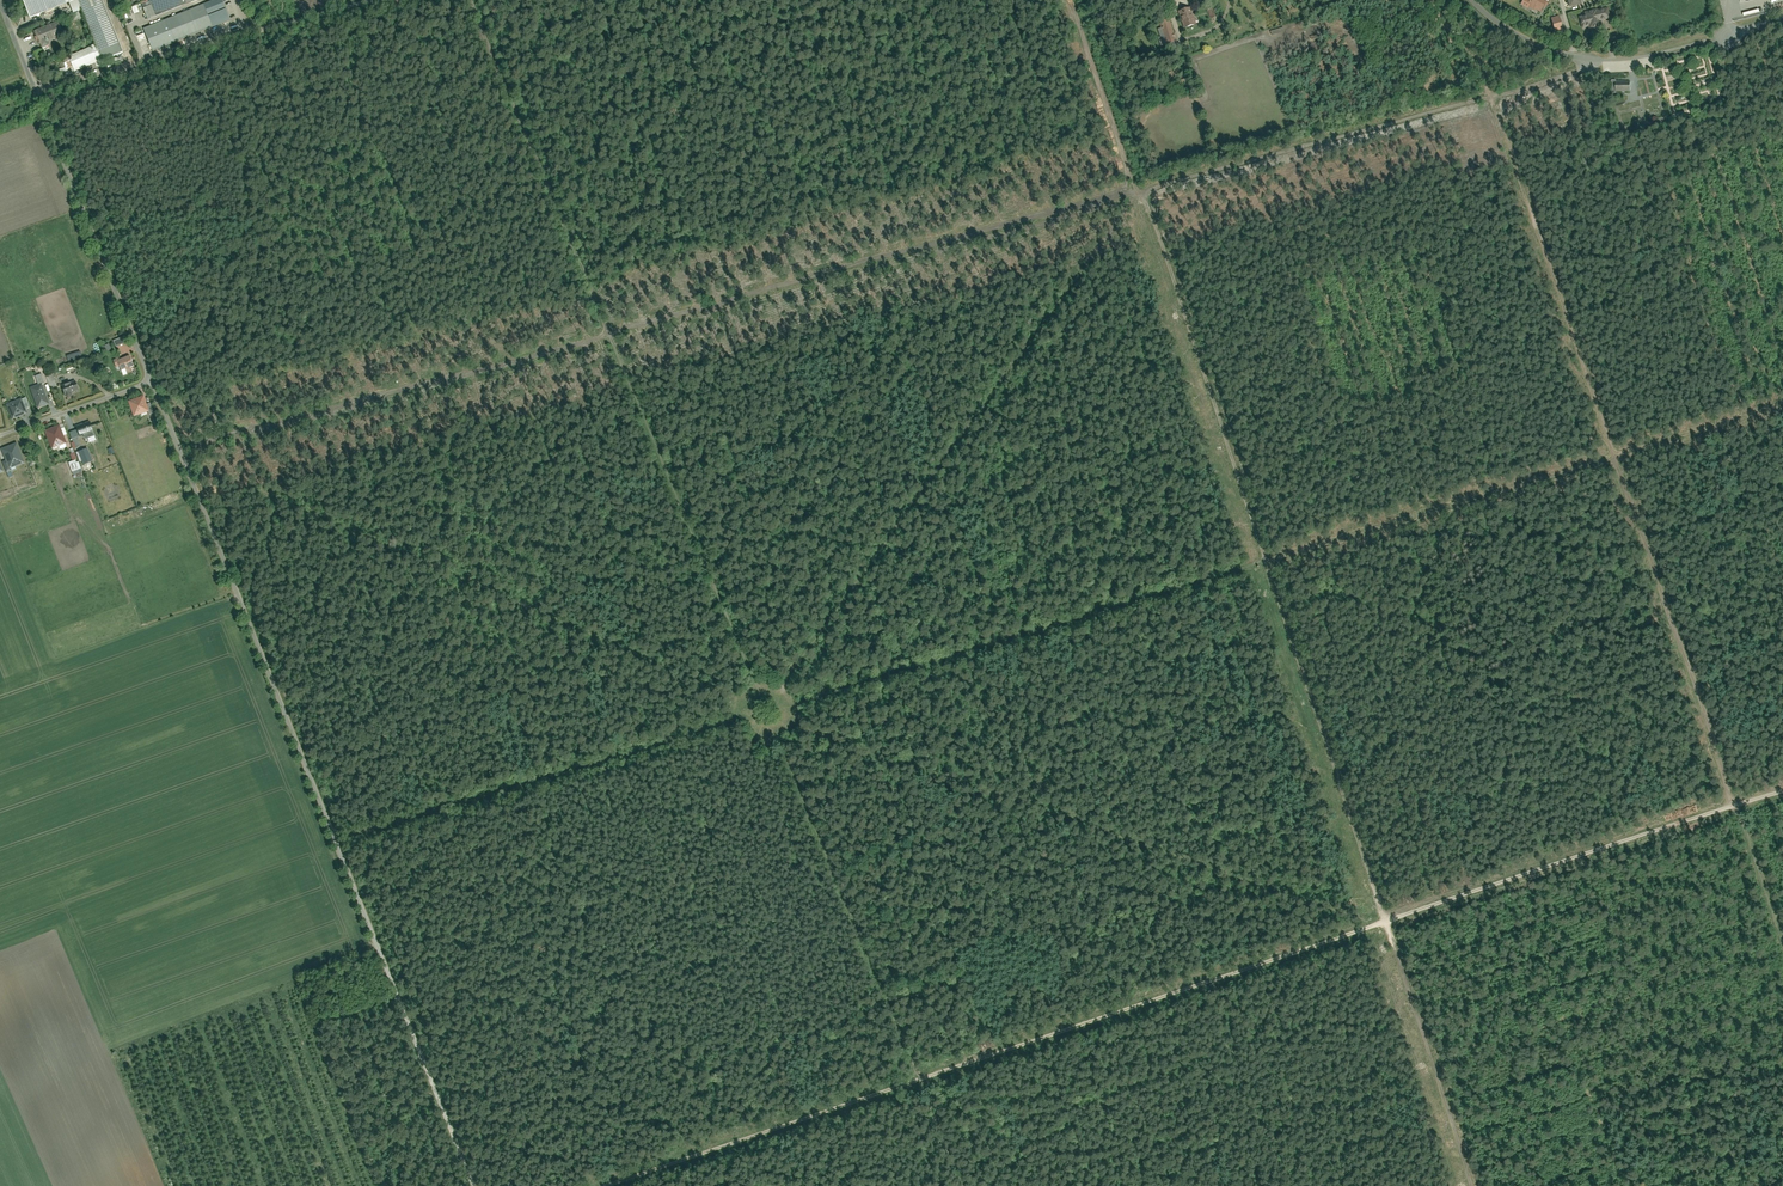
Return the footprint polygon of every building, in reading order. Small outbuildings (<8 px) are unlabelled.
[(104,0),(23,0),(31,18),(77,0),(104,61),(126,54),(104,0)] [(142,27),(152,51),(230,21),(221,0),(212,0),(142,27)] [(193,0),(149,0),(151,5),(143,8),(147,18),(193,0)] [(1530,2),(1527,0),(1523,0),(1519,7),(1528,11),(1529,8),(1541,14),(1543,9),(1545,10),(1550,0),(1531,0),(1530,2)] [(126,9),(131,22),(136,20),(133,14),(139,11),(136,5),(126,9)] [(1198,25),(1192,7),(1181,11),(1186,28),(1198,25)] [(1213,8),(1208,9),(1210,19),(1216,17),(1213,8)] [(1584,16),(1579,17),(1582,30),(1588,28),(1589,30),(1601,27),(1600,22),(1610,19),(1607,8),(1597,11),(1596,9),(1583,13),(1584,16)] [(79,11),(68,16),(71,23),(82,19),(79,11)] [(1563,31),(1559,17),(1550,19),(1554,34),(1563,31)] [(1179,41),(1171,19),(1162,22),(1168,43),(1179,41)] [(59,21),(37,30),(44,47),(50,45),(48,41),(64,34),(59,21)] [(1283,27),(1271,31),(1272,35),(1285,31),(1283,27)] [(96,45),(70,56),(72,60),(64,63),(66,67),(59,69),(62,76),(102,60),(96,45)] [(1617,79),(1612,80),(1612,93),(1616,93),(1616,91),(1631,91),(1631,81),(1617,81),(1617,79)] [(122,336),(113,340),(115,347),(125,343),(122,336)] [(66,360),(82,357),(81,352),(65,355),(66,360)] [(118,357),(112,360),(115,368),(119,366),(121,371),(125,369),(126,371),(130,369),(129,367),(133,365),(129,355),(119,359),(118,357)] [(49,385),(56,382),(53,373),(46,376),(49,385)] [(74,378),(60,384),(65,396),(79,390),(74,378)] [(42,383),(30,388),(38,408),(49,404),(42,383)] [(143,396),(128,401),(133,416),(148,412),(149,414),(153,413),(150,403),(146,404),(143,396)] [(21,398),(6,405),(12,420),(28,414),(21,398)] [(89,421),(75,426),(79,437),(94,431),(89,421)] [(59,425),(44,431),(52,450),(67,444),(59,425)] [(17,443),(1,449),(5,460),(3,461),(7,473),(12,471),(11,468),(24,463),(17,443)] [(92,462),(87,448),(78,452),(83,465),(92,462)] [(77,459),(68,462),(73,475),(82,471),(77,459)]
